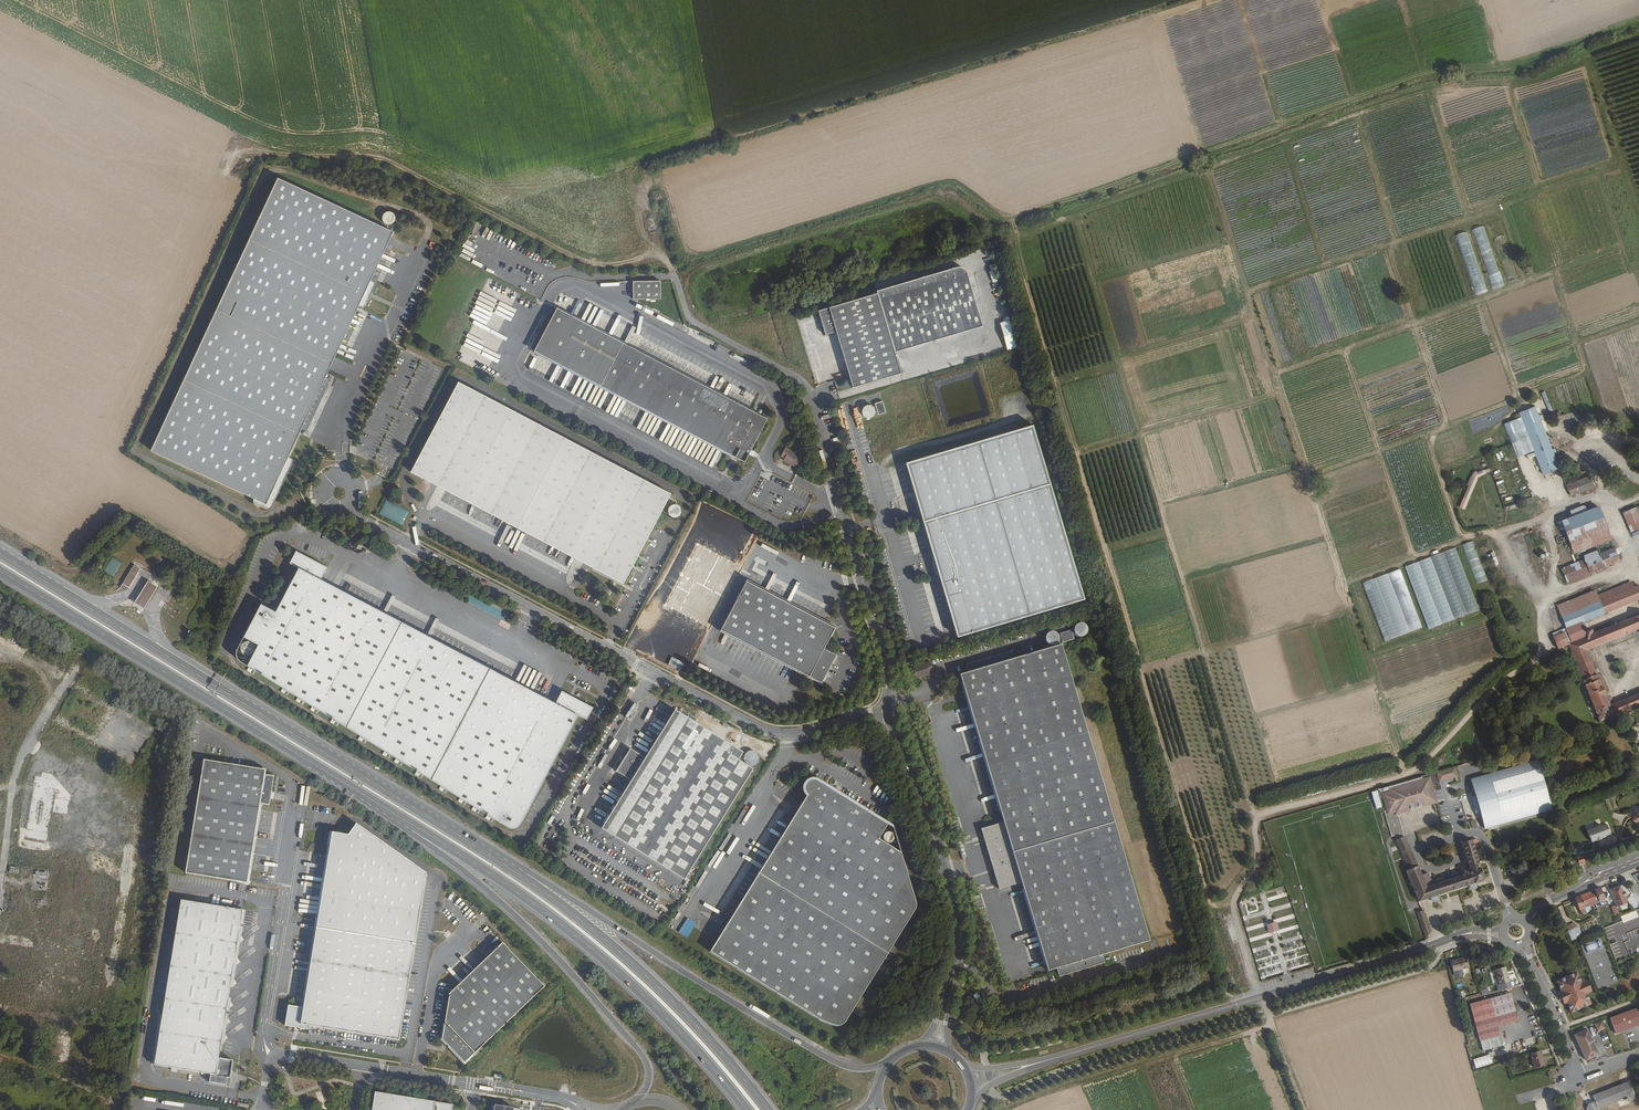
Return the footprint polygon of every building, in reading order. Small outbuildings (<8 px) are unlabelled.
[(185,376),(302,432),(359,304),(374,282),(399,229),(287,176),(234,268),(185,376)] [(392,209),(390,210),(388,210),(387,212),(386,214),(386,216),(386,219),(387,220),(389,221),(390,222),(392,223),(394,222),(396,222),(397,221),(398,219),(399,218),(399,216),(399,214),(398,212),(396,210),(395,209),(393,209),(392,209)] [(1503,286),(1484,226),(1472,229),(1491,290),(1503,286)] [(1475,296),(1487,292),(1468,231),(1456,235),(1475,296)] [(906,365),(903,356),(899,344),(987,318),(972,265),(970,262),(968,260),(966,259),(964,259),(962,259),(907,275),(881,283),(882,285),(823,303),(830,327),(841,324),(856,373),(858,380),(906,365)] [(656,300),(656,282),(628,282),(629,300),(656,300)] [(762,412),(549,304),(527,348),(741,455),(762,412)] [(1010,320),(1001,323),(1008,350),(1018,347),(1010,320)] [(302,432),(185,376),(152,447),(274,504),(302,432)] [(403,471),(620,583),(668,489),(449,381),(403,471)] [(1545,391),(1541,393),(1549,412),(1553,410),(1545,391)] [(880,407),(877,396),(869,399),(870,402),(867,402),(867,401),(865,400),(863,399),(861,399),(858,400),(857,402),(856,403),(856,406),(856,408),(857,409),(858,411),(861,412),(864,412),(866,411),(868,409),(869,407),(872,406),(872,409),(880,407)] [(1544,437),(1534,408),(1517,415),(1519,419),(1510,422),(1523,456),(1531,453),(1539,477),(1556,471),(1551,455),(1553,454),(1552,451),(1549,452),(1546,441),(1548,440),(1547,436),(1544,437)] [(1079,594),(1038,453),(1028,420),(902,458),(912,491),(954,632),(1079,594)] [(793,461),(799,451),(782,442),(778,451),(782,453),(781,455),(793,461)] [(1459,507),(1465,510),(1479,475),(1482,476),(1483,473),(1474,470),(1459,507)] [(1563,489),(1567,500),(1590,491),(1586,481),(1563,489)] [(675,500),(672,500),(671,500),(669,500),(668,501),(667,502),(666,503),(665,506),(666,508),(667,511),(668,512),(669,512),(672,513),(674,512),(676,511),(678,509),(678,508),(678,507),(678,504),(677,502),(676,501),(675,500)] [(385,501),(379,514),(400,523),(404,514),(405,514),(407,511),(385,501)] [(1574,554),(1610,541),(1598,509),(1562,522),(1574,554)] [(1621,515),(1630,534),(1638,529),(1638,521),(1634,509),(1621,515)] [(1473,540),(1462,544),(1475,584),(1486,580),(1473,540)] [(1541,559),(1551,555),(1546,542),(1536,546),(1541,559)] [(1428,628),(1478,611),(1457,548),(1407,564),(1428,628)] [(1618,562),(1614,550),(1599,556),(1597,552),(1583,558),(1584,562),(1561,570),(1566,582),(1618,562)] [(253,670),(258,673),(258,674),(322,715),(323,713),(329,717),(328,718),(345,729),(406,767),(407,765),(412,768),(412,770),(476,810),(478,809),(483,812),(482,814),(503,827),(505,828),(508,829),(510,828),(513,827),(515,825),(574,715),(582,720),(588,708),(557,692),(551,703),(456,653),(316,579),(322,567),(292,551),(285,562),(294,567),(271,611),(258,604),(251,616),(233,650),(232,653),(232,655),(233,657),(234,660),(252,671),(253,670)] [(114,576),(120,562),(111,558),(104,571),(114,576)] [(124,577),(130,567),(124,563),(115,577),(112,576),(106,586),(109,588),(113,582),(118,585),(123,576),(124,577)] [(129,587),(140,568),(133,564),(122,583),(129,587)] [(1363,582),(1383,641),(1421,628),(1401,569),(1363,582)] [(744,576),(718,626),(810,675),(818,680),(824,670),(823,670),(833,650),(821,643),(833,621),(744,576)] [(125,603),(134,608),(147,588),(137,583),(125,603)] [(1554,607),(1559,619),(1564,630),(1569,642),(1576,640),(1575,634),(1572,627),(1599,616),(1595,605),(1633,590),(1630,583),(1592,598),(1590,593),(1554,607)] [(1599,616),(1637,602),(1633,590),(1595,605),(1599,616)] [(475,621),(476,611),(473,611),(474,604),(463,602),(462,610),(465,611),(465,614),(472,615),(471,620),(475,621)] [(1628,712),(1638,707),(1638,696),(1624,702),(1615,705),(1609,708),(1596,677),(1586,652),(1638,631),(1638,634),(1638,612),(1634,614),(1635,617),(1586,636),(1584,631),(1575,634),(1576,640),(1569,642),(1566,643),(1582,682),(1600,723),(1615,717),(1617,716),(1618,716),(1628,712)] [(1070,621),(1070,622),(1052,627),(1051,626),(1048,625),(1046,624),(1043,625),(1041,627),(1040,629),(1040,632),(1041,634),(1043,637),(1046,638),(1049,637),(1051,636),(1053,635),(1053,633),(1053,631),(1056,630),(1058,636),(1069,633),(1068,627),(1071,626),(1074,628),(1076,629),(1080,628),(1082,626),(1083,624),(1083,621),(1083,619),(1081,617),(1079,616),(1077,615),(1074,615),(1072,616),(1071,618),(1070,619),(1070,621)] [(1142,935),(1057,638),(1010,652),(1008,645),(963,658),(965,666),(956,668),(996,817),(975,824),(992,884),(1014,877),(1041,965),(1050,963),(1052,971),(1097,958),(1095,949),(1142,935)] [(926,656),(909,661),(912,672),(925,668),(925,667),(929,666),(926,656)] [(627,779),(626,782),(597,828),(681,879),(750,765),(735,756),(740,749),(671,707),(642,754),(641,756),(635,753),(625,747),(612,769),(621,775),(627,779)] [(1628,712),(1618,716),(1619,718),(1634,711),(1634,710),(1638,709),(1638,707),(1628,712)] [(1624,731),(1622,732),(1624,739),(1633,736),(1630,730),(1624,731)] [(746,746),(744,747),(743,748),(742,750),(741,751),(740,753),(741,756),(741,757),(742,759),(743,760),(746,762),(749,762),(752,762),(754,761),(755,759),(756,757),(757,755),(757,753),(756,751),(755,749),(754,747),(752,746),(749,745),(746,746)] [(1536,760),(1471,780),(1476,797),(1474,797),(1479,814),(1481,813),(1486,831),(1553,811),(1536,760)] [(261,775),(203,764),(185,879),(244,888),(256,809),(268,811),(272,782),(264,780),(260,780),(261,775)] [(1453,768),(1435,774),(1437,780),(1448,777),(1448,778),(1449,778),(1455,776),(1453,768)] [(1434,774),(1376,791),(1379,799),(1382,798),(1386,812),(1383,813),(1390,838),(1402,835),(1401,831),(1399,831),(1396,822),(1398,821),(1396,814),(1428,805),(1428,803),(1433,801),(1431,793),(1440,791),(1437,781),(1437,780),(1435,774),(1434,774)] [(903,867),(893,832),(892,830),(892,829),(892,827),(890,825),(889,825),(887,823),(856,805),(815,779),(812,778),(809,778),(808,778),(807,778),(805,779),(803,780),(802,782),(801,784),(800,787),(800,788),(801,790),(802,793),(803,794),(805,795),(775,843),(750,882),(719,931),(706,952),(754,981),(814,1018),(819,1021),(831,1026),(834,1026),(838,1026),(840,1025),(842,1023),(843,1022),(845,1020),(852,1008),(865,987),(883,957),(904,924),(912,910),(914,907),(914,905),(914,904),(914,902),(910,889),(903,867)] [(1609,800),(1613,808),(1617,806),(1613,798),(1609,800)] [(328,845),(301,1010),(286,1008),(283,1030),(308,1034),(308,1029),(397,1043),(425,876),(353,825),(348,832),(328,829),(326,844),(328,845)] [(1601,828),(1586,833),(1590,845),(1595,843),(1595,844),(1600,842),(1600,841),(1605,840),(1604,839),(1610,837),(1606,827),(1601,829),(1601,828)] [(1408,872),(1405,873),(1418,903),(1419,902),(1438,896),(1469,886),(1474,885),(1481,882),(1483,879),(1473,851),(1480,848),(1478,843),(1477,841),(1470,843),(1470,841),(1460,844),(1468,869),(1468,871),(1469,872),(1461,875),(1451,878),(1444,880),(1443,881),(1442,882),(1442,884),(1432,887),(1427,875),(1421,877),(1404,838),(1396,842),(1408,872)] [(1581,844),(1574,846),(1576,852),(1583,851),(1581,844)] [(1582,857),(1576,859),(1578,866),(1584,864),(1582,857)] [(1621,881),(1608,886),(1611,893),(1625,887),(1621,881)] [(1590,893),(1595,907),(1604,903),(1598,890),(1590,893)] [(1590,893),(1572,900),(1579,919),(1585,917),(1583,912),(1595,907),(1590,893)] [(184,901),(171,979),(167,1003),(157,1061),(208,1069),(206,1084),(222,1087),(224,1079),(224,1072),(228,1073),(229,1062),(216,1059),(241,911),(184,901)] [(1427,920),(1423,912),(1418,914),(1421,922),(1427,920)] [(1428,939),(1432,932),(1427,920),(1421,922),(1428,939)] [(1270,933),(1280,930),(1277,921),(1267,925),(1270,933)] [(1572,930),(1567,932),(1569,935),(1571,942),(1577,940),(1572,930)] [(1587,952),(1602,945),(1600,940),(1584,946),(1587,952)] [(544,984),(501,941),(449,994),(449,996),(442,1040),(465,1062),(544,984)] [(1463,957),(1449,961),(1452,971),(1466,967),(1463,957)] [(1504,966),(1493,969),(1497,984),(1508,981),(1504,966)] [(1580,984),(1579,982),(1576,974),(1555,982),(1558,988),(1560,993),(1561,992),(1565,1003),(1564,1004),(1566,1007),(1569,1015),(1589,1006),(1587,1001),(1585,995),(1584,996),(1579,985),(1580,984)] [(1585,982),(1580,984),(1579,985),(1584,996),(1585,995),(1589,993),(1585,982)] [(1561,992),(1560,993),(1557,994),(1561,1005),(1564,1004),(1565,1003),(1561,992)] [(1510,993),(1484,1001),(1469,1005),(1480,1042),(1481,1042),(1496,1037),(1501,1036),(1498,1027),(1518,1021),(1515,1011),(1510,993)] [(1610,1018),(1615,1035),(1638,1027),(1638,1020),(1635,1009),(1610,1018)] [(1606,1029),(1602,1021),(1594,1024),(1598,1032),(1606,1029)] [(1588,1030),(1585,1031),(1576,1036),(1587,1061),(1593,1058),(1600,1055),(1588,1030)] [(1503,1046),(1502,1041),(1501,1036),(1496,1037),(1481,1042),(1484,1052),(1500,1047),(1503,1046)] [(1540,1052),(1530,1055),(1534,1069),(1544,1066),(1540,1052)] [(1491,1055),(1473,1058),(1475,1068),(1493,1064),(1491,1055)] [(1496,1076),(1479,1082),(1482,1090),(1499,1085),(1496,1076)] [(1592,1096),(1594,1101),(1597,1109),(1633,1095),(1628,1082),(1592,1096)] [(434,1100),(378,1090),(375,1109),(454,1109),(455,1104),(434,1100)] [(1594,1101),(1587,1104),(1585,1108),(1586,1109),(1593,1109),(1597,1109),(1594,1101)]
